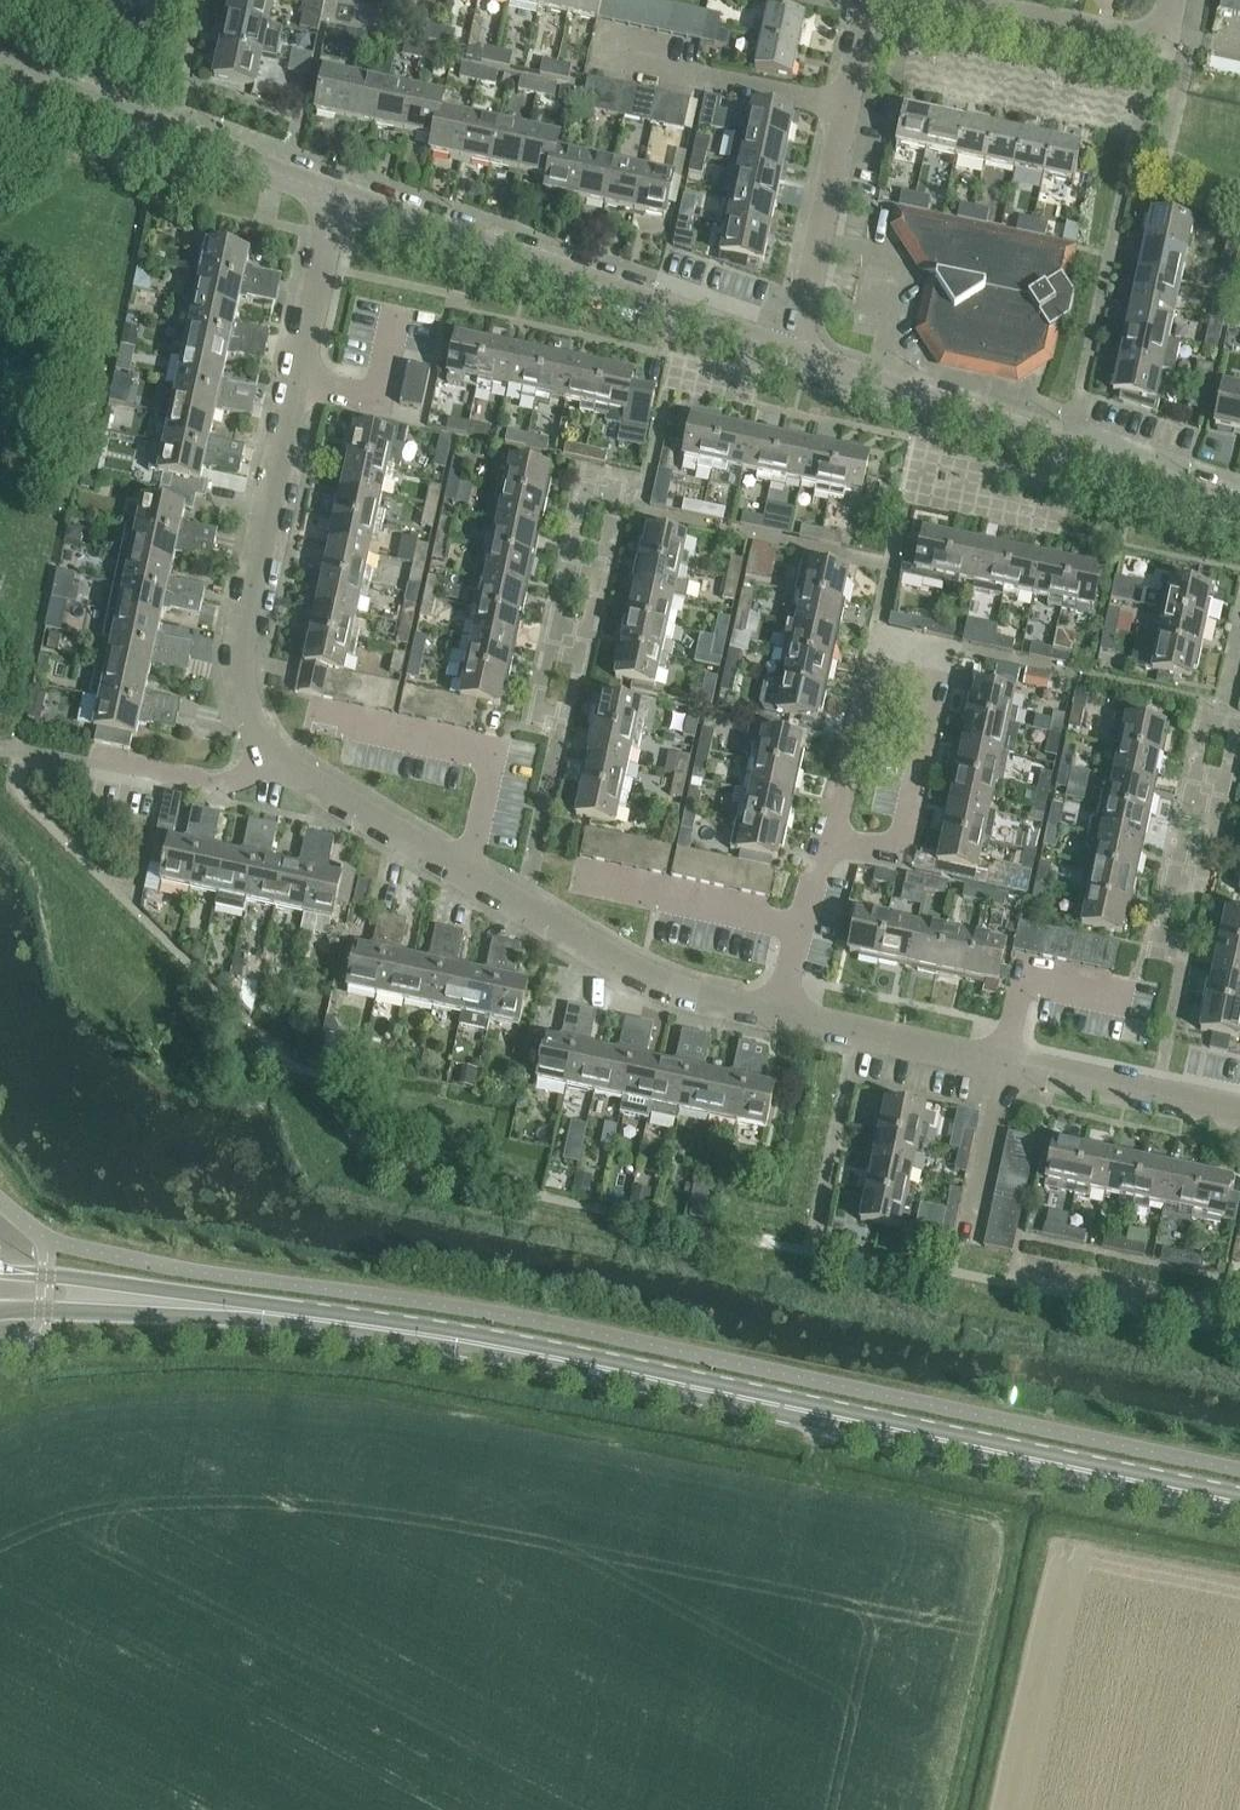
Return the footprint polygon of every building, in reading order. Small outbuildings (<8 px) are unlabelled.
[(227,20),(268,29),(274,0),(231,0),(227,20)] [(282,1),(285,7),(298,9),(303,5),(324,10),(326,0),(280,0),(282,1)] [(510,5),(541,12),(544,0),(511,0),(510,5)] [(541,12),(570,18),(575,0),(544,0),(541,12)] [(570,18),(598,24),(599,21),(604,0),(575,0),(570,18)] [(599,21),(701,43),(708,15),(639,0),(604,0),(599,21)] [(1220,13),(1238,17),(1238,18),(1239,19),(1239,0),(1223,0),(1220,13)] [(301,30),(319,34),(324,10),(303,5),(301,16),(303,16),(301,30)] [(768,11),(762,41),(800,50),(806,20),(768,11)] [(708,15),(701,43),(715,46),(718,32),(721,18),(708,15)] [(227,20),(221,49),(262,58),(268,29),(227,20)] [(428,28),(425,42),(439,45),(442,31),(428,28)] [(442,31),(439,45),(454,48),(457,34),(442,31)] [(718,32),(715,46),(727,48),(730,34),(718,32)] [(344,46),(362,50),(365,37),(346,33),(344,46)] [(365,37),(362,50),(380,54),(383,41),(365,37)] [(793,80),(800,50),(762,41),(755,72),(793,80)] [(403,58),(421,62),(423,49),(406,46),(403,58)] [(214,80),(256,89),(262,58),(221,49),(214,80)] [(423,49),(421,62),(440,66),(443,53),(423,49)] [(485,50),(482,64),(482,65),(496,68),(499,53),(485,50)] [(499,53),(496,68),(511,71),(514,56),(499,53)] [(293,54),(291,64),(311,69),(313,58),(293,54)] [(544,62),(540,77),(555,80),(558,65),(544,62)] [(289,74),(309,79),(311,69),(291,64),(289,74)] [(558,65),(555,80),(569,83),(572,68),(558,65)] [(460,81),(478,84),(480,71),(463,67),(460,81)] [(480,71),(478,84),(496,88),(499,75),(480,71)] [(316,115),(346,122),(356,79),(326,72),(316,115)] [(356,79),(346,122),(376,128),(385,85),(356,79)] [(519,94),(536,97),(539,84),(521,80),(519,94)] [(582,110),(599,113),(605,84),(588,80),(582,110)] [(539,84),(536,97),(555,101),(558,87),(539,84)] [(605,84),(599,113),(616,117),(622,87),(605,84)] [(385,85),(376,128),(405,134),(415,91),(385,85)] [(622,87),(616,117),(633,121),(639,91),(622,87)] [(415,91),(405,134),(434,141),(435,141),(442,112),(444,113),(447,98),(415,91)] [(639,91),(633,121),(650,124),(656,95),(639,91)] [(656,95),(650,124),(667,128),(673,98),(656,95)] [(673,98),(667,128),(684,132),(690,102),(673,98)] [(706,98),(700,128),(716,131),(722,101),(706,98)] [(753,107),(746,138),(789,147),(795,116),(753,107)] [(896,148),(927,154),(935,117),(935,116),(904,110),(896,148)] [(435,141),(434,141),(431,155),(461,161),(470,118),(444,113),(442,112),(435,141)] [(935,117),(927,154),(957,161),(964,123),(935,116),(935,117)] [(470,118),(461,161),(490,168),(500,125),(470,118)] [(964,123),(957,161),(986,167),(994,129),(964,123)] [(500,125),(490,168),(520,174),(529,131),(500,125)] [(994,129),(986,167),(1015,173),(1024,135),(994,129)] [(529,131),(520,174),(548,180),(548,181),(551,181),(557,152),(559,153),(562,138),(529,131)] [(1024,135),(1015,173),(1044,179),(1053,141),(1024,135)] [(735,136),(729,165),(740,167),(783,176),(789,147),(746,138),(735,136)] [(697,139),(693,157),(706,160),(710,141),(697,139)] [(1053,141),(1044,179),(1074,186),(1082,148),(1053,141)] [(551,181),(548,181),(545,195),(576,202),(586,159),(559,153),(557,152),(551,181)] [(693,157),(689,175),(703,178),(706,160),(693,157)] [(586,159),(576,202),(606,208),(615,165),(586,159)] [(615,165),(606,208),(635,214),(645,171),(615,165)] [(740,167),(734,196),(776,205),(783,176),(740,167)] [(645,171),(635,214),(665,221),(675,178),(645,171)] [(903,194),(899,208),(913,211),(917,197),(903,194)] [(734,196),(727,226),(770,235),(776,205),(734,196)] [(917,197),(913,211),(928,214),(931,200),(917,197)] [(684,198),(681,215),(693,218),(697,201),(684,198)] [(1152,216),(1146,246),(1187,255),(1197,210),(1172,204),(1168,219),(1152,216)] [(961,206),(958,221),(973,224),(976,209),(961,206)] [(976,209),(973,224),(987,227),(990,212),(976,209)] [(681,215),(677,234),(689,237),(693,218),(681,215)] [(1020,219),(1017,234),(1031,237),(1035,222),(1020,219)] [(1035,222),(1031,237),(1045,239),(1048,225),(1035,222)] [(763,265),(770,235),(727,226),(721,256),(763,265)] [(1227,244),(1223,262),(1236,265),(1239,247),(1227,244)] [(207,246),(201,276),(279,292),(282,278),(254,272),(254,270),(248,269),(250,255),(207,246)] [(1146,246),(1139,276),(1181,284),(1187,255),(1146,246)] [(1220,279),(1233,281),(1236,265),(1223,262),(1220,279)] [(184,302),(195,305),(238,314),(241,301),(247,302),(248,300),(276,306),(279,292),(201,276),(191,273),(184,302)] [(1139,276),(1133,305),(1175,314),(1181,284),(1139,276)] [(1213,278),(1211,288),(1222,290),(1224,281),(1224,280),(1220,279),(1213,278)] [(1214,303),(1210,321),(1224,324),(1227,306),(1214,303)] [(195,305),(189,333),(267,349),(270,335),(242,329),(242,327),(235,326),(238,314),(195,305)] [(1133,305),(1126,337),(1168,345),(1169,342),(1175,314),(1133,305)] [(1210,321),(1205,350),(1218,353),(1224,324),(1210,321)] [(127,328),(123,347),(136,349),(139,331),(127,328)] [(189,333),(183,361),(226,370),(228,358),(235,359),(236,357),(264,363),(267,349),(189,333)] [(1126,337),(1120,364),(1162,373),(1176,375),(1182,345),(1169,342),(1168,345),(1126,337)] [(462,389),(477,392),(488,342),(468,338),(467,341),(457,339),(448,380),(464,383),(462,389)] [(488,342),(477,392),(491,395),(493,389),(508,393),(517,348),(488,342)] [(517,348),(508,393),(522,396),(521,401),(536,404),(546,355),(517,348)] [(546,355),(536,404),(550,407),(552,402),(566,405),(576,361),(546,355)] [(183,361),(177,390),(255,406),(258,392),(230,386),(230,384),(223,383),(226,370),(183,361)] [(576,361),(566,405),(581,408),(580,414),(594,417),(605,367),(576,361)] [(1121,395),(1119,404),(1156,416),(1159,403),(1156,402),(1162,373),(1120,364),(1114,394),(1121,395)] [(1197,365),(1195,380),(1211,383),(1214,368),(1197,365)] [(605,367),(594,417),(609,420),(608,426),(641,434),(646,435),(655,393),(650,392),(632,389),(635,377),(624,375),(625,371),(605,367)] [(431,373),(408,368),(400,407),(422,412),(431,373)] [(1239,434),(1239,389),(1225,386),(1215,429),(1239,434)] [(177,390),(170,418),(214,427),(216,415),(223,416),(224,414),(252,420),(255,406),(177,390)] [(170,418),(165,446),(243,463),(245,449),(217,442),(218,441),(211,439),(214,427),(170,418)] [(350,440),(346,460),(395,470),(398,456),(403,457),(409,432),(409,431),(358,420),(358,421),(356,430),(353,441),(350,440)] [(698,471),(712,474),(723,424),(704,420),(703,424),(692,421),(684,461),(699,464),(698,471)] [(449,422),(447,434),(467,438),(470,426),(449,422)] [(723,424),(712,474),(726,477),(728,470),(743,473),(752,431),(723,424)] [(470,426),(467,438),(488,442),(491,430),(470,426)] [(752,431),(743,473),(758,477),(757,483),(771,486),(781,437),(752,431)] [(506,445),(523,449),(526,450),(529,438),(508,433),(506,445)] [(781,437),(771,486),(785,489),(787,482),(802,485),(811,443),(781,437)] [(529,438),(526,450),(547,454),(550,442),(529,438)] [(434,469),(446,472),(452,441),(440,439),(434,469)] [(811,443),(802,485),(818,489),(816,496),(829,499),(840,450),(811,443)] [(157,477),(163,478),(174,480),(172,492),(206,499),(209,485),(202,483),(204,472),(211,473),(211,471),(240,478),(243,463),(165,446),(154,444),(148,473),(158,475),(157,477)] [(566,446),(564,457),(585,462),(588,450),(566,446)] [(588,450),(585,462),(605,466),(608,455),(588,450)] [(840,450),(829,499),(844,502),(845,495),(862,498),(870,458),(859,456),(860,454),(840,450)] [(346,460),(340,489),(383,498),(386,484),(392,485),(395,470),(346,460)] [(454,461),(450,478),(449,481),(461,484),(465,464),(454,461)] [(501,478),(498,492),(547,503),(552,483),(548,482),(551,472),(510,463),(507,479),(501,478)] [(660,473),(658,485),(670,488),(673,476),(660,473)] [(83,475),(80,489),(94,491),(96,478),(83,475)] [(456,505),(461,484),(449,481),(445,503),(456,505)] [(430,487),(426,508),(438,510),(442,489),(430,487)] [(144,500),(137,530),(215,546),(218,533),(189,527),(190,525),(183,524),(186,512),(193,514),(196,499),(206,501),(206,499),(172,492),(161,489),(158,504),(144,500)] [(340,489),(333,519),(383,529),(386,515),(380,514),(383,498),(340,489)] [(488,520),(497,523),(541,532),(547,503),(498,492),(496,504),(491,503),(488,520)] [(654,494),(651,506),(666,509),(668,497),(654,494)] [(685,503),(682,514),(702,519),(705,508),(685,503)] [(421,529),(433,531),(438,510),(426,508),(421,529)] [(705,508),(702,519),(723,523),(726,512),(705,508)] [(743,516),(741,527),(761,532),(764,520),(743,516)] [(333,519),(327,548),(371,558),(374,542),(380,543),(383,529),(333,519)] [(441,520),(437,541),(449,543),(453,522),(441,520)] [(764,520),(761,532),(782,536),(785,525),(764,520)] [(489,537),(485,551),(535,562),(541,532),(497,523),(494,538),(489,537)] [(642,542),(638,562),(687,572),(690,558),(685,557),(688,541),(680,539),(682,530),(665,527),(663,536),(648,532),(646,543),(642,542)] [(68,528),(65,543),(80,546),(83,531),(68,528)] [(128,528),(122,557),(174,568),(176,556),(183,558),(183,556),(212,562),(215,546),(137,530),(128,528)] [(802,528),(800,539),(820,544),(822,533),(802,528)] [(822,533),(820,544),(841,549),(844,538),(822,533)] [(931,583),(946,587),(956,537),(937,533),(936,536),(925,534),(922,550),(908,547),(903,570),(932,576),(931,583)] [(956,537),(946,587),(959,589),(961,583),(976,586),(985,544),(956,537)] [(444,564),(449,543),(437,541),(432,562),(444,564)] [(985,544),(976,586),(991,589),(989,596),(1004,599),(1014,550),(985,544)] [(418,546),(413,566),(425,569),(429,548),(418,546)] [(327,548),(321,577),(370,588),(373,574),(367,573),(371,558),(327,548)] [(1014,550),(1004,599),(1018,602),(1019,596),(1034,599),(1043,556),(1014,550)] [(488,567),(484,582),(529,591),(535,562),(485,551),(482,565),(488,567)] [(751,554),(748,566),(746,575),(758,578),(762,557),(751,554)] [(805,554),(803,565),(808,566),(833,572),(836,560),(805,554)] [(1043,556),(1034,599),(1049,602),(1048,609),(1062,612),(1072,562),(1043,556)] [(122,557),(116,585),(202,604),(203,604),(206,590),(177,584),(178,582),(171,581),(174,568),(122,557)] [(731,560),(727,581),(739,583),(744,562),(731,560)] [(638,562),(632,591),(675,600),(687,602),(691,585),(685,584),(687,572),(638,562)] [(1072,562),(1062,612),(1076,615),(1078,608),(1094,612),(1103,572),(1091,569),(1092,566),(1072,562)] [(409,587),(420,590),(421,590),(425,569),(413,566),(409,587)] [(799,581),(796,595),(846,606),(850,586),(847,585),(849,575),(808,566),(804,583),(799,581)] [(321,577),(314,607),(358,617),(362,601),(367,602),(370,588),(321,577)] [(429,578),(424,600),(436,602),(441,581),(429,578)] [(722,602),(734,605),(739,583),(727,581),(722,602)] [(1116,581),(1111,602),(1123,605),(1127,584),(1116,581)] [(476,596),(472,610),(522,621),(529,591),(484,582),(481,597),(476,596)] [(1161,598),(1158,612),(1208,622),(1212,603),(1208,603),(1211,592),(1170,584),(1167,599),(1161,598)] [(113,644),(190,661),(194,647),(165,640),(166,638),(159,637),(164,613),(171,614),(171,612),(200,618),(202,604),(116,585),(109,614),(119,616),(113,644)] [(56,587),(53,601),(67,604),(71,605),(74,591),(56,587)] [(632,591),(625,621),(675,631),(678,617),(672,615),(675,600),(632,591)] [(743,593),(738,614),(749,616),(754,595),(743,593)] [(799,611),(795,625),(839,635),(846,606),(796,595),(793,610),(799,611)] [(432,623),(436,602),(424,600),(420,620),(432,623)] [(405,604),(401,625),(412,628),(417,606),(405,604)] [(314,607),(308,637),(357,647),(360,633),(355,632),(358,617),(314,607)] [(475,626),(472,641),(516,651),(522,621),(472,610),(469,624),(475,626)] [(1109,611),(1105,632),(1117,634),(1121,613),(1109,611)] [(1161,628),(1158,642),(1158,643),(1202,652),(1208,622),(1158,612),(1155,627),(1161,628)] [(738,614),(734,635),(745,637),(749,616),(738,614)] [(716,624),(713,639),(715,639),(727,642),(731,621),(719,619),(718,624),(716,624)] [(625,621),(619,649),(663,659),(666,644),(672,645),(675,631),(625,621)] [(915,622),(912,633),(934,638),(937,627),(915,622)] [(396,646),(408,648),(412,628),(401,625),(396,646)] [(788,639),(785,654),(833,664),(839,635),(795,625),(792,640),(788,639)] [(937,627),(934,638),(954,642),(956,631),(937,627)] [(1105,632),(1101,652),(1112,655),(1117,634),(1105,632)] [(974,634),(971,646),(993,650),(995,639),(974,634)] [(51,635),(48,650),(59,653),(62,637),(51,635)] [(300,673),(298,685),(296,695),(322,700),(324,691),(328,671),(342,675),(357,678),(359,678),(360,675),(346,672),(349,660),(354,661),(357,647),(308,637),(304,656),(307,657),(304,674),(300,673)] [(416,637),(411,659),(423,661),(428,639),(416,637)] [(710,660),(722,663),(727,642),(715,639),(710,660)] [(995,639),(993,650),(1013,655),(1015,644),(995,639)] [(463,654),(460,669),(510,680),(516,651),(472,641),(469,656),(463,654)] [(1198,671),(1202,652),(1158,643),(1158,642),(1152,641),(1149,656),(1154,657),(1151,673),(1192,682),(1194,671),(1198,671)] [(113,644),(107,673),(150,682),(152,670),(159,671),(159,669),(188,675),(190,661),(113,644)] [(1032,647),(1030,658),(1051,663),(1053,652),(1032,647)] [(669,660),(663,659),(619,649),(615,670),(618,670),(616,681),(656,689),(660,673),(666,675),(669,660)] [(730,652),(725,672),(737,675),(742,654),(730,652)] [(1053,652),(1051,663),(1071,667),(1073,656),(1053,652)] [(786,669),(783,684),(827,694),(833,664),(785,654),(782,668),(786,669)] [(390,676),(401,678),(402,678),(406,657),(394,655),(390,676)] [(41,659),(39,669),(49,670),(50,661),(41,659)] [(419,681),(423,661),(411,659),(407,679),(419,681)] [(460,700),(462,700),(477,703),(477,704),(500,709),(502,699),(505,700),(510,680),(460,669),(457,683),(463,684),(460,700)] [(92,700),(101,702),(178,718),(181,703),(153,698),(153,696),(147,694),(150,682),(107,673),(98,671),(92,700)] [(328,671),(324,691),(322,700),(336,703),(342,675),(328,671)] [(721,693),(733,696),(737,675),(725,672),(721,693)] [(1027,673),(1024,687),(1048,692),(1051,678),(1046,677),(1027,673)] [(342,675),(336,703),(350,706),(357,678),(342,675)] [(357,678),(350,706),(365,709),(371,681),(359,678),(357,678)] [(702,699),(714,701),(718,680),(707,678),(702,699)] [(371,681),(365,709),(379,712),(385,684),(371,681)] [(823,714),(827,694),(783,684),(778,683),(775,698),(780,699),(776,715),(817,724),(819,713),(823,714)] [(385,684),(379,712),(393,716),(399,687),(385,684)] [(399,717),(413,720),(420,691),(405,688),(399,717)] [(970,698),(966,717),(1015,728),(1018,714),(1013,713),(1016,697),(976,688),(974,699),(970,698)] [(34,691),(31,705),(44,708),(47,694),(34,691)] [(420,691),(413,720),(427,723),(434,694),(420,691)] [(434,694),(427,723),(442,726),(448,697),(434,694)] [(597,709),(592,729),(642,740),(645,725),(639,724),(643,708),(638,707),(640,699),(618,694),(616,703),(602,699),(600,710),(597,709)] [(1075,700),(1073,709),(1085,711),(1086,712),(1089,698),(1076,695),(1075,700)] [(448,697),(442,726),(456,729),(462,700),(460,700),(448,697)] [(462,700),(456,729),(470,732),(477,704),(477,703),(462,700)] [(94,731),(99,732),(96,745),(132,752),(135,740),(137,740),(140,727),(147,728),(147,726),(175,732),(178,718),(101,702),(94,731)] [(1073,709),(1069,730),(1080,732),(1085,711),(1073,709)] [(675,733),(684,735),(684,740),(695,742),(701,712),(690,710),(688,720),(678,718),(675,733)] [(1054,715),(1050,735),(1061,738),(1066,718),(1054,715)] [(966,717),(960,747),(1004,756),(1007,741),(1012,743),(1015,728),(966,717)] [(1116,735),(1113,749),(1163,760),(1167,740),(1164,739),(1166,729),(1120,719),(1115,722),(1114,731),(1116,735)] [(592,729),(586,759),(630,768),(633,753),(639,754),(642,740),(592,729)] [(703,731),(698,752),(710,754),(715,734),(703,731)] [(753,749),(750,763),(800,774),(804,754),(801,753),(803,743),(762,734),(759,750),(753,749)] [(1045,757),(1057,759),(1061,738),(1050,735),(1045,757)] [(665,736),(663,743),(674,745),(676,738),(665,736)] [(960,747),(954,776),(1003,787),(1006,772),(1000,771),(1004,756),(960,747)] [(1065,748),(1061,768),(1072,771),(1077,750),(1065,748)] [(1116,764),(1112,780),(1157,790),(1163,760),(1113,749),(1110,763),(1116,764)] [(706,776),(710,754),(698,752),(694,773),(706,776)] [(679,757),(675,778),(687,781),(691,759),(679,757)] [(586,759),(580,788),(629,799),(633,784),(626,783),(630,768),(586,759)] [(753,779),(749,794),(793,803),(800,774),(750,763),(747,778),(753,779)] [(1068,792),(1072,771),(1061,768),(1056,789),(1068,792)] [(1042,774),(1037,794),(1046,796),(1049,797),(1054,776),(1042,774)] [(954,776),(947,806),(991,815),(994,800),(1000,801),(1003,787),(954,776)] [(670,799),(682,801),(683,801),(687,781),(675,778),(670,799)] [(1104,794),(1101,808),(1150,819),(1157,790),(1112,780),(1109,795),(1104,794)] [(626,813),(629,799),(580,788),(575,808),(579,808),(576,819),(617,827),(620,812),(626,813)] [(691,789),(687,805),(686,811),(697,813),(702,792),(691,789)] [(741,808),(738,822),(787,833),(793,803),(749,794),(746,809),(741,808)] [(1033,815),(1044,818),(1045,818),(1049,797),(1046,796),(1037,794),(1033,815)] [(947,806),(941,835),(969,841),(990,846),(990,845),(995,846),(997,834),(993,833),(994,831),(988,830),(991,815),(947,806)] [(1053,806),(1049,823),(1048,827),(1060,830),(1064,809),(1053,806)] [(664,827),(676,829),(681,809),(669,807),(664,827)] [(1092,825),(1089,836),(1144,848),(1150,819),(1101,808),(1098,823),(1092,825)] [(159,828),(150,866),(166,870),(163,886),(192,892),(207,813),(193,810),(187,838),(185,838),(184,845),(173,843),(175,831),(159,828)] [(681,831),(682,831),(693,834),(697,813),(686,811),(681,831)] [(207,813),(192,892),(219,898),(228,855),(216,852),(218,845),(215,845),(221,816),(207,813)] [(783,853),(787,833),(738,822),(735,837),(740,838),(737,854),(777,863),(780,852),(783,853)] [(228,855),(219,898),(217,909),(245,915),(248,904),(264,826),(250,823),(244,851),(242,850),(241,857),(228,855)] [(1031,824),(1025,853),(1037,856),(1041,834),(1040,834),(1042,826),(1031,824)] [(264,826),(248,904),(276,910),(285,867),(273,864),(274,858),(272,857),(278,828),(264,826)] [(1056,851),(1060,830),(1048,827),(1044,848),(1056,851)] [(586,831),(580,859),(595,862),(601,834),(586,831)] [(601,834),(595,862),(609,865),(615,837),(601,834)] [(285,867),(276,910),(304,917),(321,838),(307,835),(300,863),(298,863),(297,870),(285,867)] [(987,860),(990,846),(969,841),(941,835),(937,855),(940,856),(938,866),(979,875),(982,859),(987,860)] [(1091,852),(1088,867),(1138,877),(1144,848),(1089,836),(1087,847),(1091,852)] [(615,837),(609,865),(623,868),(629,840),(615,837)] [(321,838),(304,917),(333,923),(336,908),(348,910),(354,886),(356,875),(343,872),(342,879),(330,877),(331,870),(329,869),(335,841),(321,838)] [(629,840),(623,868),(637,871),(643,843),(629,840)] [(643,843),(637,871),(652,874),(657,846),(643,843)] [(657,846),(652,874),(665,877),(671,849),(657,846)] [(672,879),(686,882),(692,853),(678,850),(672,879)] [(692,853),(686,882),(699,885),(706,856),(692,853)] [(1020,874),(1032,876),(1037,856),(1025,853),(1020,874)] [(706,856),(699,885),(713,888),(719,859),(706,856)] [(719,859),(713,888),(727,891),(733,862),(719,859)] [(733,862),(727,891),(741,893),(746,865),(733,862)] [(746,865),(741,893),(754,896),(760,868),(746,865)] [(1040,865),(1036,885),(1048,888),(1052,867),(1040,865)] [(1090,883),(1087,897),(1132,906),(1138,877),(1088,867),(1085,881),(1090,883)] [(760,868),(754,896),(769,900),(775,871),(760,868)] [(895,889),(897,878),(876,873),(874,884),(895,889)] [(905,889),(925,893),(927,884),(927,881),(907,877),(905,889)] [(927,884),(925,893),(946,897),(948,885),(927,881),(927,884)] [(359,882),(354,905),(368,908),(373,885),(359,882)] [(1043,909),(1048,888),(1036,885),(1031,906),(1043,909)] [(963,900),(983,904),(986,893),(965,889),(963,900)] [(986,893),(983,904),(1004,909),(1007,897),(986,893)] [(1132,906),(1087,897),(1082,896),(1079,911),(1084,912),(1081,928),(1122,937),(1124,927),(1127,927),(1132,906)] [(859,961),(908,971),(987,987),(988,984),(998,986),(1007,945),(991,942),(992,937),(977,934),(976,939),(961,936),(962,930),(933,925),(932,930),(902,923),(904,918),(875,912),(874,917),(857,914),(849,955),(859,957),(859,961)] [(1216,944),(1239,949),(1239,917),(1227,914),(1225,924),(1220,924),(1216,944)] [(347,993),(376,999),(389,939),(393,920),(379,917),(373,945),(371,945),(370,952),(357,949),(347,993)] [(389,939),(376,999),(405,1006),(415,961),(402,959),(404,952),(402,951),(408,923),(393,920),(389,939)] [(1014,952),(1015,953),(1028,956),(1031,941),(1034,928),(1020,925),(1014,952)] [(1031,941),(1028,956),(1042,959),(1046,940),(1047,939),(1048,931),(1034,928),(1031,941)] [(415,961),(405,1006),(434,1012),(450,932),(436,929),(430,957),(428,957),(426,964),(415,961)] [(1046,940),(1042,959),(1056,962),(1061,939),(1063,934),(1048,931),(1047,939),(1046,940)] [(450,932),(434,1012),(462,1018),(471,973),(459,971),(461,964),(459,963),(465,935),(450,932)] [(1061,939),(1056,962),(1071,965),(1077,937),(1063,934),(1061,939)] [(1077,937),(1071,965),(1085,968),(1091,940),(1077,937)] [(1091,940),(1085,968),(1113,974),(1119,946),(1091,940)] [(471,973),(462,1018),(459,1029),(488,1035),(490,1024),(508,944),(493,941),(487,970),(485,969),(484,976),(471,973)] [(192,948),(189,959),(202,971),(206,952),(197,943),(192,948)] [(508,944),(490,1024),(520,1030),(529,986),(516,983),(517,976),(516,976),(522,947),(508,944)] [(1210,973),(1239,980),(1239,949),(1216,944),(1210,973)] [(234,963),(230,978),(242,980),(245,965),(234,963)] [(1204,1003),(1239,1011),(1239,980),(1210,973),(1204,1003)] [(221,976),(216,983),(228,993),(231,981),(229,977),(221,976)] [(1204,1003),(1200,1022),(1203,1022),(1201,1034),(1239,1042),(1239,1011),(1204,1003)] [(537,1084),(566,1090),(583,1011),(569,1008),(563,1037),(561,1037),(560,1043),(547,1040),(537,1084)] [(583,1011),(566,1090),(595,1096),(604,1052),(592,1049),(594,1043),(591,1043),(597,1014),(583,1011)] [(328,1018),(324,1033),(339,1036),(340,1031),(333,1019),(328,1018)] [(604,1052),(595,1096),(623,1102),(640,1023),(626,1020),(620,1048),(618,1048),(617,1055),(604,1052)] [(640,1023),(623,1102),(652,1108),(661,1064),(649,1062),(650,1055),(649,1055),(655,1026),(640,1023)] [(661,1064),(652,1108),(650,1118),(678,1124),(680,1114),(698,1036),(683,1033),(676,1061),(674,1060),(673,1067),(661,1064)] [(327,1036),(323,1056),(347,1061),(351,1041),(327,1036)] [(698,1036),(680,1114),(709,1120),(718,1076),(706,1074),(708,1068),(705,1067),(711,1039),(698,1036)] [(518,1039),(514,1056),(527,1059),(531,1042),(518,1039)] [(718,1076),(709,1120),(737,1126),(755,1048),(740,1045),(733,1073),(731,1073),(730,1079),(718,1076)] [(755,1048),(737,1126),(766,1133),(776,1089),(762,1086),(764,1080),(762,1079),(768,1051),(755,1048)] [(519,1101),(517,1110),(528,1112),(531,1101),(520,1099),(519,1101)] [(881,1115),(877,1135),(926,1145),(929,1131),(923,1130),(927,1114),(887,1105),(884,1116),(881,1115)] [(954,1151),(959,1152),(971,1155),(975,1134),(977,1134),(981,1115),(962,1111),(954,1151)] [(1009,1134),(1006,1148),(1034,1154),(1037,1140),(1009,1134)] [(877,1135),(870,1165),(914,1174),(917,1158),(923,1159),(926,1145),(877,1135)] [(665,1144),(663,1152),(672,1154),(674,1146),(665,1144)] [(1061,1194),(1075,1197),(1085,1148),(1066,1144),(1066,1147),(1054,1144),(1046,1185),(1062,1189),(1061,1194)] [(567,1145),(563,1162),(580,1166),(583,1149),(567,1145)] [(1006,1148),(1003,1162),(1031,1169),(1034,1154),(1006,1148)] [(1085,1148),(1075,1197),(1089,1200),(1090,1195),(1105,1198),(1116,1154),(1085,1148)] [(967,1176),(971,1155),(959,1152),(955,1173),(967,1176)] [(1116,1154),(1105,1198),(1121,1201),(1120,1207),(1134,1210),(1145,1160),(1116,1154)] [(1145,1160),(1134,1210),(1148,1213),(1149,1207),(1163,1210),(1173,1166),(1145,1160)] [(1003,1162),(1000,1176),(1028,1183),(1031,1169),(1003,1162)] [(870,1165),(864,1194),(913,1205),(916,1189),(910,1188),(914,1174),(870,1165)] [(1173,1166),(1163,1210),(1179,1214),(1178,1219),(1191,1222),(1201,1172),(1173,1166)] [(1201,1172),(1191,1222),(1206,1225),(1208,1219),(1224,1223),(1233,1182),(1222,1180),(1223,1177),(1201,1172)] [(578,1175),(575,1190),(589,1193),(592,1178),(578,1175)] [(1000,1176),(997,1191),(1025,1197),(1028,1183),(1000,1176)] [(686,1186),(685,1195),(693,1196),(694,1187),(686,1186)] [(692,1207),(689,1219),(703,1223),(710,1189),(694,1187),(693,1196),(691,1207),(692,1207)] [(634,1188),(629,1211),(647,1215),(652,1191),(634,1188)] [(951,1190),(946,1212),(958,1214),(963,1193),(951,1190)] [(997,1191),(994,1205),(1022,1211),(1025,1197),(997,1191)] [(910,1218),(913,1205),(864,1194),(860,1213),(863,1213),(861,1224),(901,1233),(905,1217),(910,1218)] [(994,1205),(991,1219),(1019,1225),(1022,1211),(994,1205)] [(954,1235),(958,1214),(946,1212),(942,1233),(954,1235)] [(991,1219),(987,1234),(1016,1240),(1019,1225),(991,1219)] [(1045,1226),(1043,1237),(1064,1242),(1066,1231),(1045,1226)] [(1066,1231),(1064,1242),(1084,1246),(1087,1235),(1066,1231)] [(987,1234),(984,1249),(1011,1255),(1013,1255),(1016,1240),(987,1234)] [(1105,1239),(1103,1251),(1124,1255),(1126,1243),(1105,1239)] [(1126,1243),(1124,1255),(1144,1259),(1147,1248),(1126,1243)] [(1163,1252),(1161,1263),(1181,1267),(1184,1256),(1163,1252)] [(1184,1256),(1181,1267),(1202,1271),(1205,1260),(1184,1256)]
